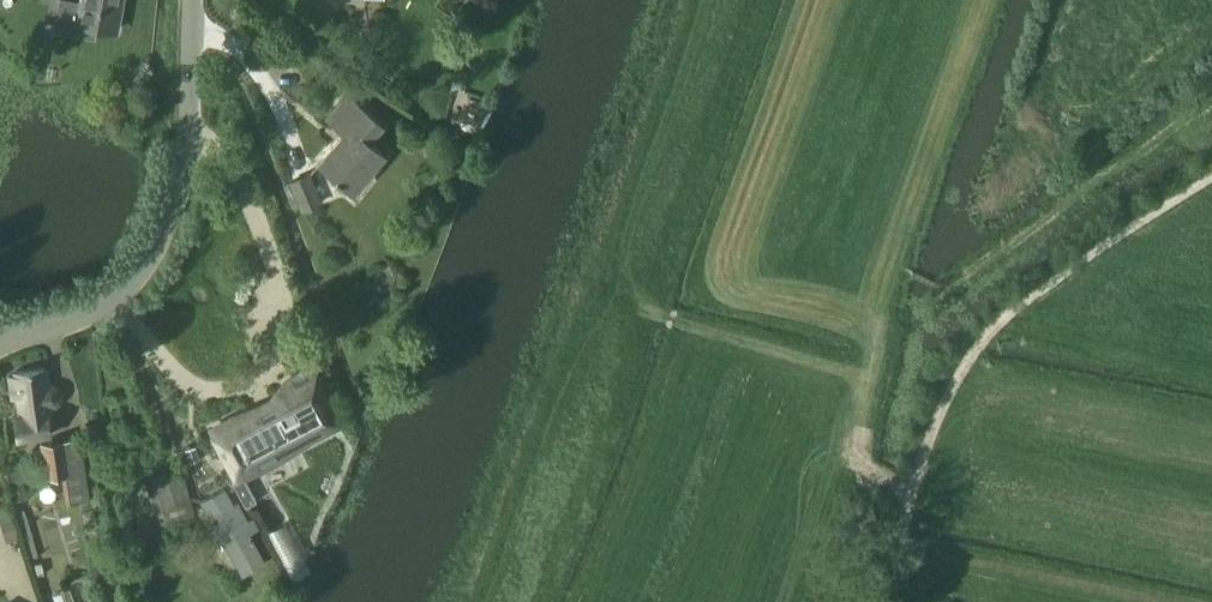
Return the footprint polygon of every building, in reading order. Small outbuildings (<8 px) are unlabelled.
[(82,2),(71,0),(61,0),(58,19),(119,29),(124,0),(82,0),(82,2)] [(324,11),(332,11),(345,3),(365,3),(365,0),(325,0),(324,11)] [(28,50),(25,67),(38,70),(42,53),(28,50)] [(383,154),(367,140),(381,123),(347,95),(333,113),(349,127),(320,161),(354,189),(383,154)] [(290,180),(303,210),(323,202),(310,171),(290,180)] [(49,384),(47,369),(15,373),(15,376),(9,377),(12,398),(17,398),(19,415),(15,416),(17,439),(51,434),(50,414),(52,414),(51,406),(54,406),(57,403),(60,401),(61,400),(61,398),(61,392),(59,388),(57,386),(53,385),(49,384)] [(258,461),(261,466),(342,421),(313,370),(311,370),(310,369),(290,380),(291,382),(289,383),(291,388),(233,420),(232,418),(212,430),(213,432),(211,433),(233,473),(236,471),(237,473),(258,461)] [(91,500),(84,436),(41,441),(45,476),(62,474),(65,503),(91,500)] [(181,469),(145,481),(156,520),(172,516),(174,522),(195,515),(181,469)] [(236,479),(233,481),(247,506),(257,500),(245,479),(243,475),(236,479)] [(224,488),(201,502),(219,531),(215,534),(219,541),(222,539),(242,573),(266,559),(249,532),(258,526),(253,518),(249,521),(239,504),(235,506),(224,488)] [(17,532),(14,521),(1,525),(5,536),(17,532)]
